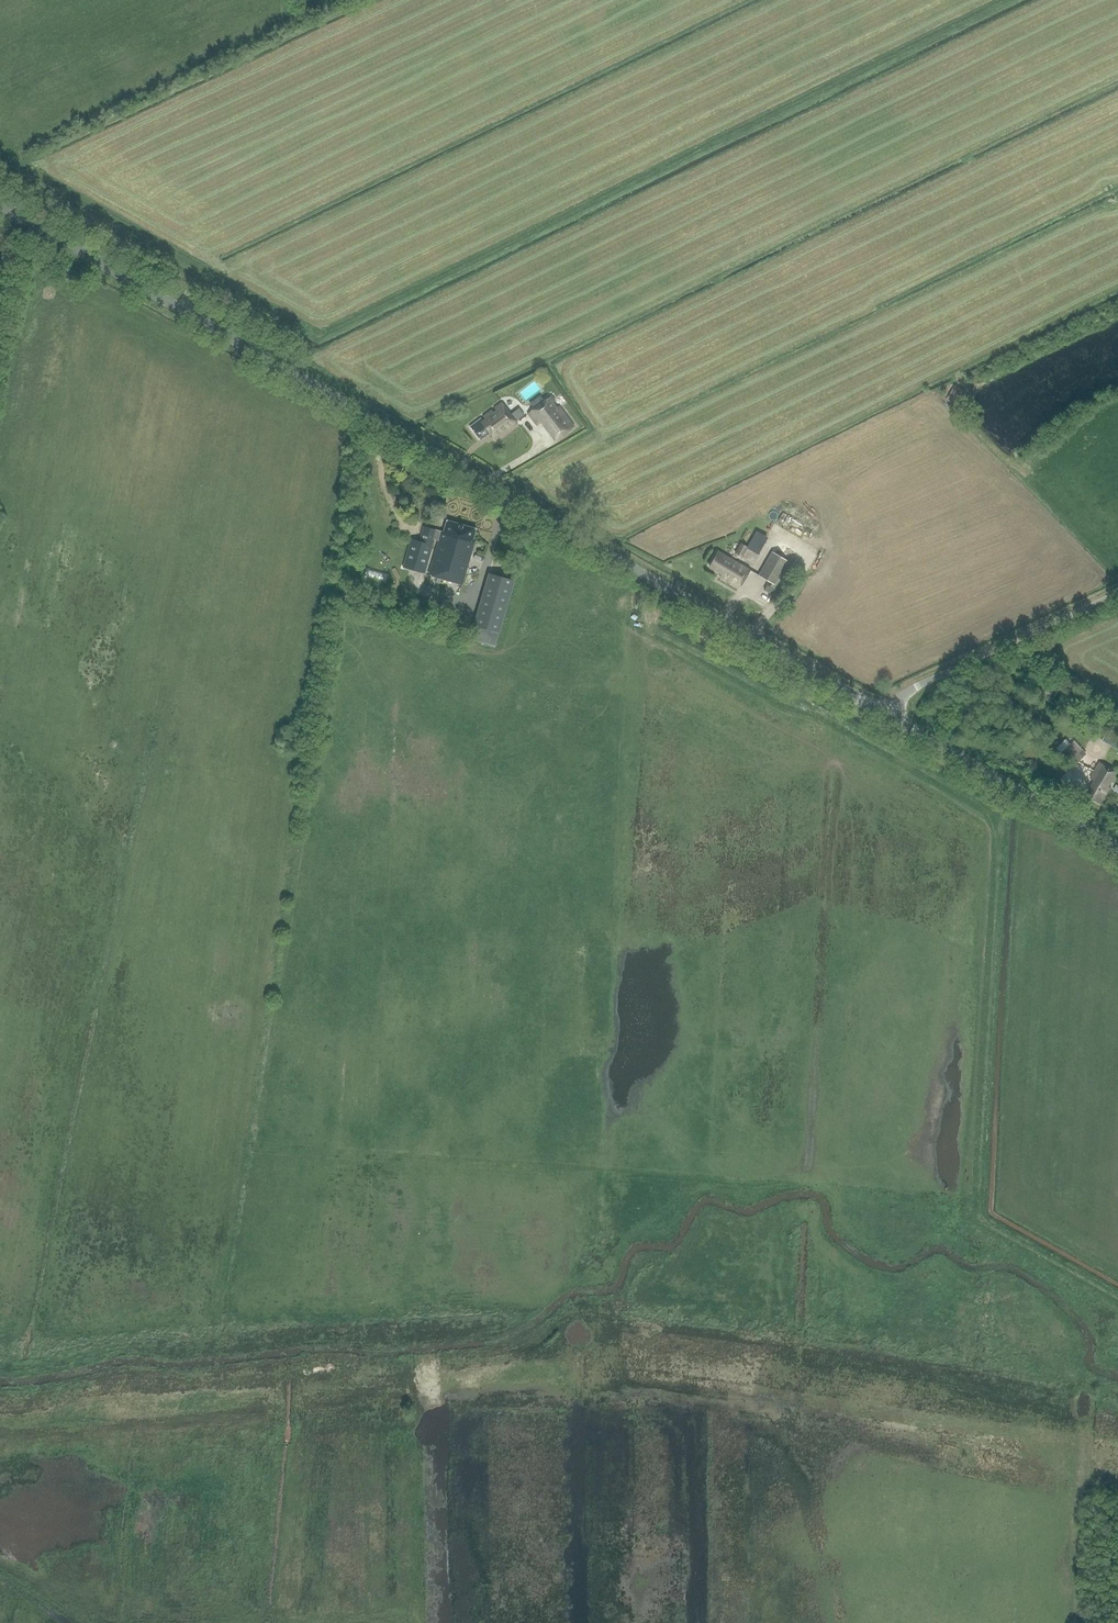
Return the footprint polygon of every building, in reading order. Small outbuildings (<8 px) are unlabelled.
[(958,407),(967,392),(955,385),(946,400),(958,407)] [(556,440),(574,427),(552,397),(528,414),(537,426),(542,422),(556,440)] [(495,441),(518,424),(502,403),(471,427),(481,441),(490,433),(495,441)] [(473,540),(476,529),(447,520),(444,532),(424,527),(420,542),(411,539),(403,567),(425,574),(435,540),(439,541),(429,574),(462,584),(475,541),(473,540)] [(766,537),(755,531),(747,546),(740,542),(734,553),(742,558),(748,547),(758,553),(766,537)] [(759,576),(768,581),(767,584),(783,592),(797,566),(788,561),(773,552),(759,576)] [(740,588),(749,571),(718,553),(710,567),(724,575),(722,578),(740,588)] [(368,568),(367,577),(389,580),(390,571),(368,568)] [(514,581),(489,573),(474,626),(470,640),(495,646),(498,634),(514,581)] [(774,597),(778,591),(765,583),(762,590),(774,597)] [(1047,681),(1040,692),(1050,697),(1056,687),(1047,681)] [(1082,758),(1064,737),(1056,745),(1074,765),(1082,758)] [(1117,777),(1117,773),(1100,762),(1091,778),(1095,780),(1086,795),(1102,805),(1112,788),(1109,787),(1112,782),(1114,783),(1117,777)]
